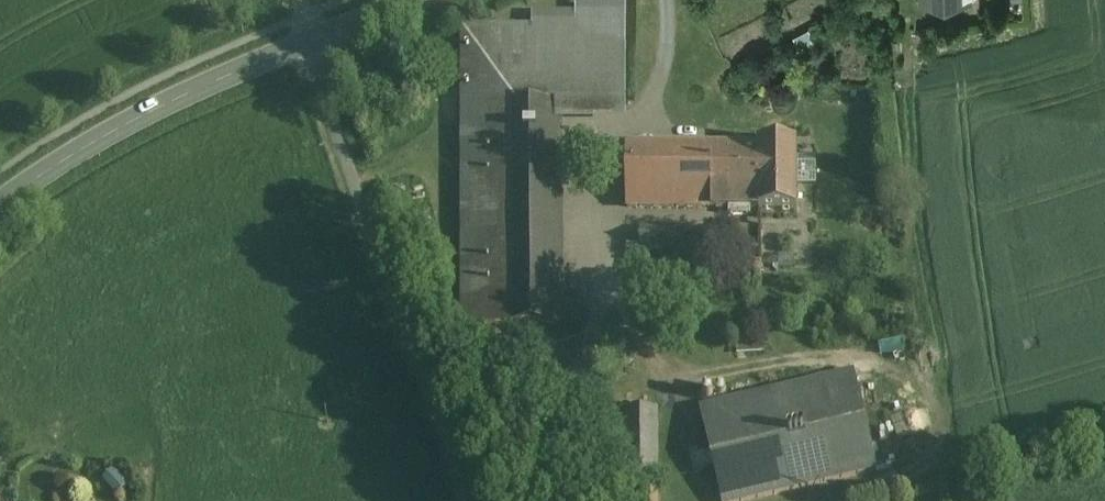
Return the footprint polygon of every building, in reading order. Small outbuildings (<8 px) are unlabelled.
[(463,29),(463,104),(560,105),(626,105),(627,0),(577,0),(577,16),(533,15),(533,30),(463,29)] [(560,105),(463,104),(463,323),(560,323),(560,105)] [(739,145),(740,207),(759,207),(759,210),(797,210),(797,144),(759,144),(755,140),(743,140),(739,145)] [(739,145),(627,145),(627,207),(740,207),(739,145)] [(702,409),(723,500),(736,500),(876,468),(853,373),(702,409)] [(626,408),(626,500),(656,500),(656,408),(626,408)]
